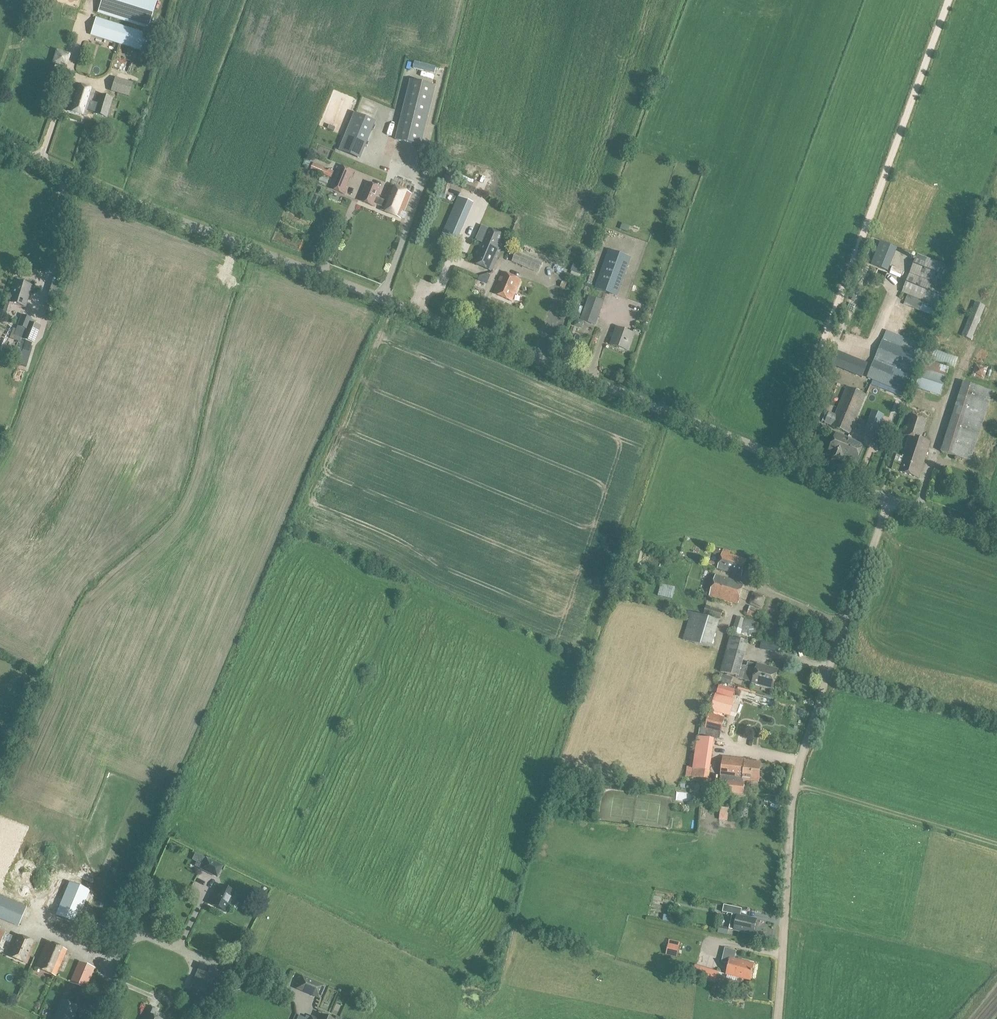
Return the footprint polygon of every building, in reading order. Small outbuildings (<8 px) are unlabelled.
[(98,13),(148,28),(156,0),(102,0),(98,13)] [(156,37),(97,18),(92,34),(151,53),(156,37)] [(123,73),(128,59),(111,53),(106,66),(123,73)] [(115,78),(111,91),(129,96),(133,83),(115,78)] [(437,87),(410,81),(397,140),(423,146),(437,87)] [(67,111),(86,117),(94,90),(75,84),(67,111)] [(93,114),(107,119),(113,98),(99,93),(93,114)] [(355,114),(340,151),(358,158),(373,121),(355,114)] [(371,132),(365,144),(373,148),(378,135),(371,132)] [(641,135),(634,138),(637,147),(644,144),(641,135)] [(308,159),(320,163),(322,157),(310,153),(308,159)] [(325,168),(314,163),(311,170),(332,178),(335,171),(329,169),(329,171),(325,169),(325,168)] [(340,166),(330,189),(344,194),(354,171),(340,166)] [(452,184),(454,178),(445,175),(443,181),(444,181),(440,193),(438,193),(436,197),(446,200),(447,195),(445,195),(448,183),(452,184)] [(379,206),(381,201),(381,199),(378,198),(381,189),(368,183),(360,200),(375,207),(376,205),(379,206)] [(476,189),(464,184),(463,189),(474,193),(476,189)] [(381,201),(379,206),(382,207),(381,210),(405,220),(408,214),(403,212),(411,193),(391,185),(385,202),(381,201)] [(459,196),(445,227),(461,234),(474,203),(459,196)] [(654,221),(649,240),(658,242),(663,224),(654,221)] [(461,234),(445,227),(442,234),(458,240),(461,234)] [(507,237),(487,229),(472,263),(492,271),(507,237)] [(610,251),(596,289),(616,296),(630,258),(610,251)] [(517,252),(513,262),(539,273),(544,263),(517,252)] [(902,293),(924,302),(940,308),(955,270),(918,255),(902,293)] [(574,263),(571,272),(581,275),(584,267),(574,263)] [(494,294),(512,302),(521,280),(503,273),(494,294)] [(478,281),(487,285),(491,276),(487,274),(480,276),(478,281)] [(23,283),(22,281),(18,280),(16,281),(16,282),(15,281),(9,302),(25,307),(32,286),(22,284),(23,283)] [(603,303),(590,298),(584,314),(598,318),(603,303)] [(962,336),(972,341),(986,307),(975,303),(962,336)] [(31,319),(22,315),(17,327),(26,330),(27,330),(30,322),(31,319)] [(1,345),(10,321),(0,317),(0,345),(1,345)] [(584,322),(577,319),(575,326),(581,328),(584,322)] [(26,330),(23,338),(23,340),(32,343),(39,326),(30,322),(27,330),(26,330)] [(13,329),(10,338),(18,342),(18,343),(20,344),(22,339),(22,338),(23,338),(26,330),(17,327),(17,328),(16,329),(13,329)] [(617,328),(611,345),(628,351),(634,334),(617,328)] [(902,338),(886,332),(883,340),(898,347),(902,338)] [(21,354),(19,365),(27,367),(33,347),(32,347),(31,346),(32,343),(23,340),(22,339),(20,344),(24,345),(21,354)] [(898,347),(883,340),(868,378),(905,393),(920,355),(898,347)] [(832,350),(828,358),(859,370),(862,362),(832,350)] [(922,369),(916,389),(941,396),(946,376),(922,369)] [(832,414),(827,425),(849,434),(865,395),(847,388),(836,415),(832,414)] [(966,427),(986,434),(991,421),(986,419),(989,411),(974,406),(966,427)] [(866,427),(878,431),(885,416),(873,411),(866,427)] [(919,478),(931,443),(921,440),(927,421),(910,416),(904,435),(910,436),(902,463),(895,461),(893,470),(919,478)] [(986,434),(966,427),(959,449),(974,454),(976,446),(982,448),(986,434)] [(845,447),(849,439),(837,434),(830,450),(833,451),(830,457),(841,462),(844,456),(848,458),(851,450),(845,447)] [(953,455),(958,440),(947,437),(942,452),(953,455)] [(863,445),(849,439),(845,447),(851,450),(848,458),(857,461),(863,445)] [(746,560),(723,553),(718,569),(741,576),(746,560)] [(710,596),(738,605),(744,584),(716,575),(710,596)] [(673,600),(675,588),(661,585),(658,596),(673,600)] [(721,620),(723,611),(707,606),(704,615),(721,620)] [(711,646),(717,621),(696,615),(689,641),(711,646)] [(749,636),(753,621),(739,616),(734,632),(749,636)] [(730,638),(720,672),(723,673),(727,674),(739,678),(739,679),(744,680),(752,683),(756,669),(752,668),(753,664),(749,663),(747,667),(742,666),(749,643),(733,638),(730,638)] [(752,683),(752,684),(773,690),(779,670),(758,664),(757,665),(753,664),(752,668),(756,669),(752,683)] [(720,674),(718,681),(731,685),(733,678),(720,674)] [(716,694),(711,712),(730,717),(735,700),(716,694)] [(700,727),(698,738),(699,738),(714,740),(720,739),(721,733),(722,733),(725,718),(709,714),(706,728),(700,727)] [(743,783),(743,780),(759,782),(761,763),(745,761),(745,759),(723,757),(721,777),(722,777),(721,784),(727,785),(727,793),(744,795),(745,783),(743,783)] [(693,770),(692,778),(709,780),(710,772),(711,764),(695,761),(693,770)] [(721,807),(719,820),(728,822),(729,808),(721,807)] [(49,864),(0,845),(0,884),(31,896),(35,886),(45,890),(41,899),(52,904),(56,893),(60,895),(72,864),(52,857),(49,864)] [(222,866),(206,859),(201,869),(217,877),(222,866)] [(72,879),(58,912),(78,921),(92,888),(72,879)] [(225,912),(234,892),(220,885),(210,905),(225,912)] [(24,905),(0,896),(0,917),(9,920),(11,914),(19,917),(24,905)] [(733,915),(730,930),(734,931),(754,935),(757,920),(738,916),(733,915)] [(16,935),(7,956),(11,958),(16,960),(27,965),(36,944),(16,935)] [(46,943),(36,968),(56,976),(66,951),(46,943)] [(668,944),(666,955),(678,958),(680,946),(668,944)] [(725,948),(722,962),(730,964),(727,975),(751,981),(755,964),(735,959),(736,955),(732,954),(733,950),(725,948)] [(180,960),(181,955),(171,952),(170,957),(180,960)] [(86,989),(89,982),(94,969),(79,962),(70,983),(86,989)] [(191,988),(217,999),(227,975),(201,964),(191,988)] [(696,965),(692,977),(702,980),(714,984),(715,982),(718,972),(712,970),(707,969),(706,968),(696,965)] [(316,983),(311,995),(319,999),(324,986),(316,983)] [(78,1008),(62,1001),(54,1018),(74,1018),(78,1008)] [(153,1017),(156,1010),(148,1007),(143,1018),(144,1018),(157,1018),(153,1017)]
